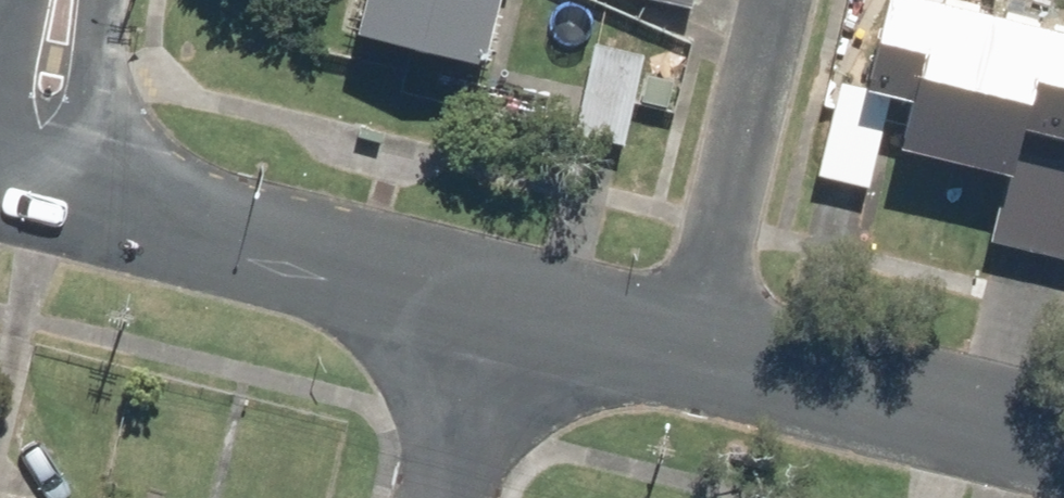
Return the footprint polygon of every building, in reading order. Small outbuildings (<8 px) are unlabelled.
[(351,38),(475,69),(492,0),(360,0),(351,38)] [(680,12),(683,0),(627,0),(680,12)] [(902,0),(882,0),(861,85),(847,82),(826,174),(877,186),(897,101),(902,102),(890,150),(999,177),(1010,128),(1063,141),(1063,40),(902,0)] [(632,55),(583,46),(566,137),(614,146),(632,55)] [(1021,151),(998,240),(1063,257),(1063,162),(1021,151)]
